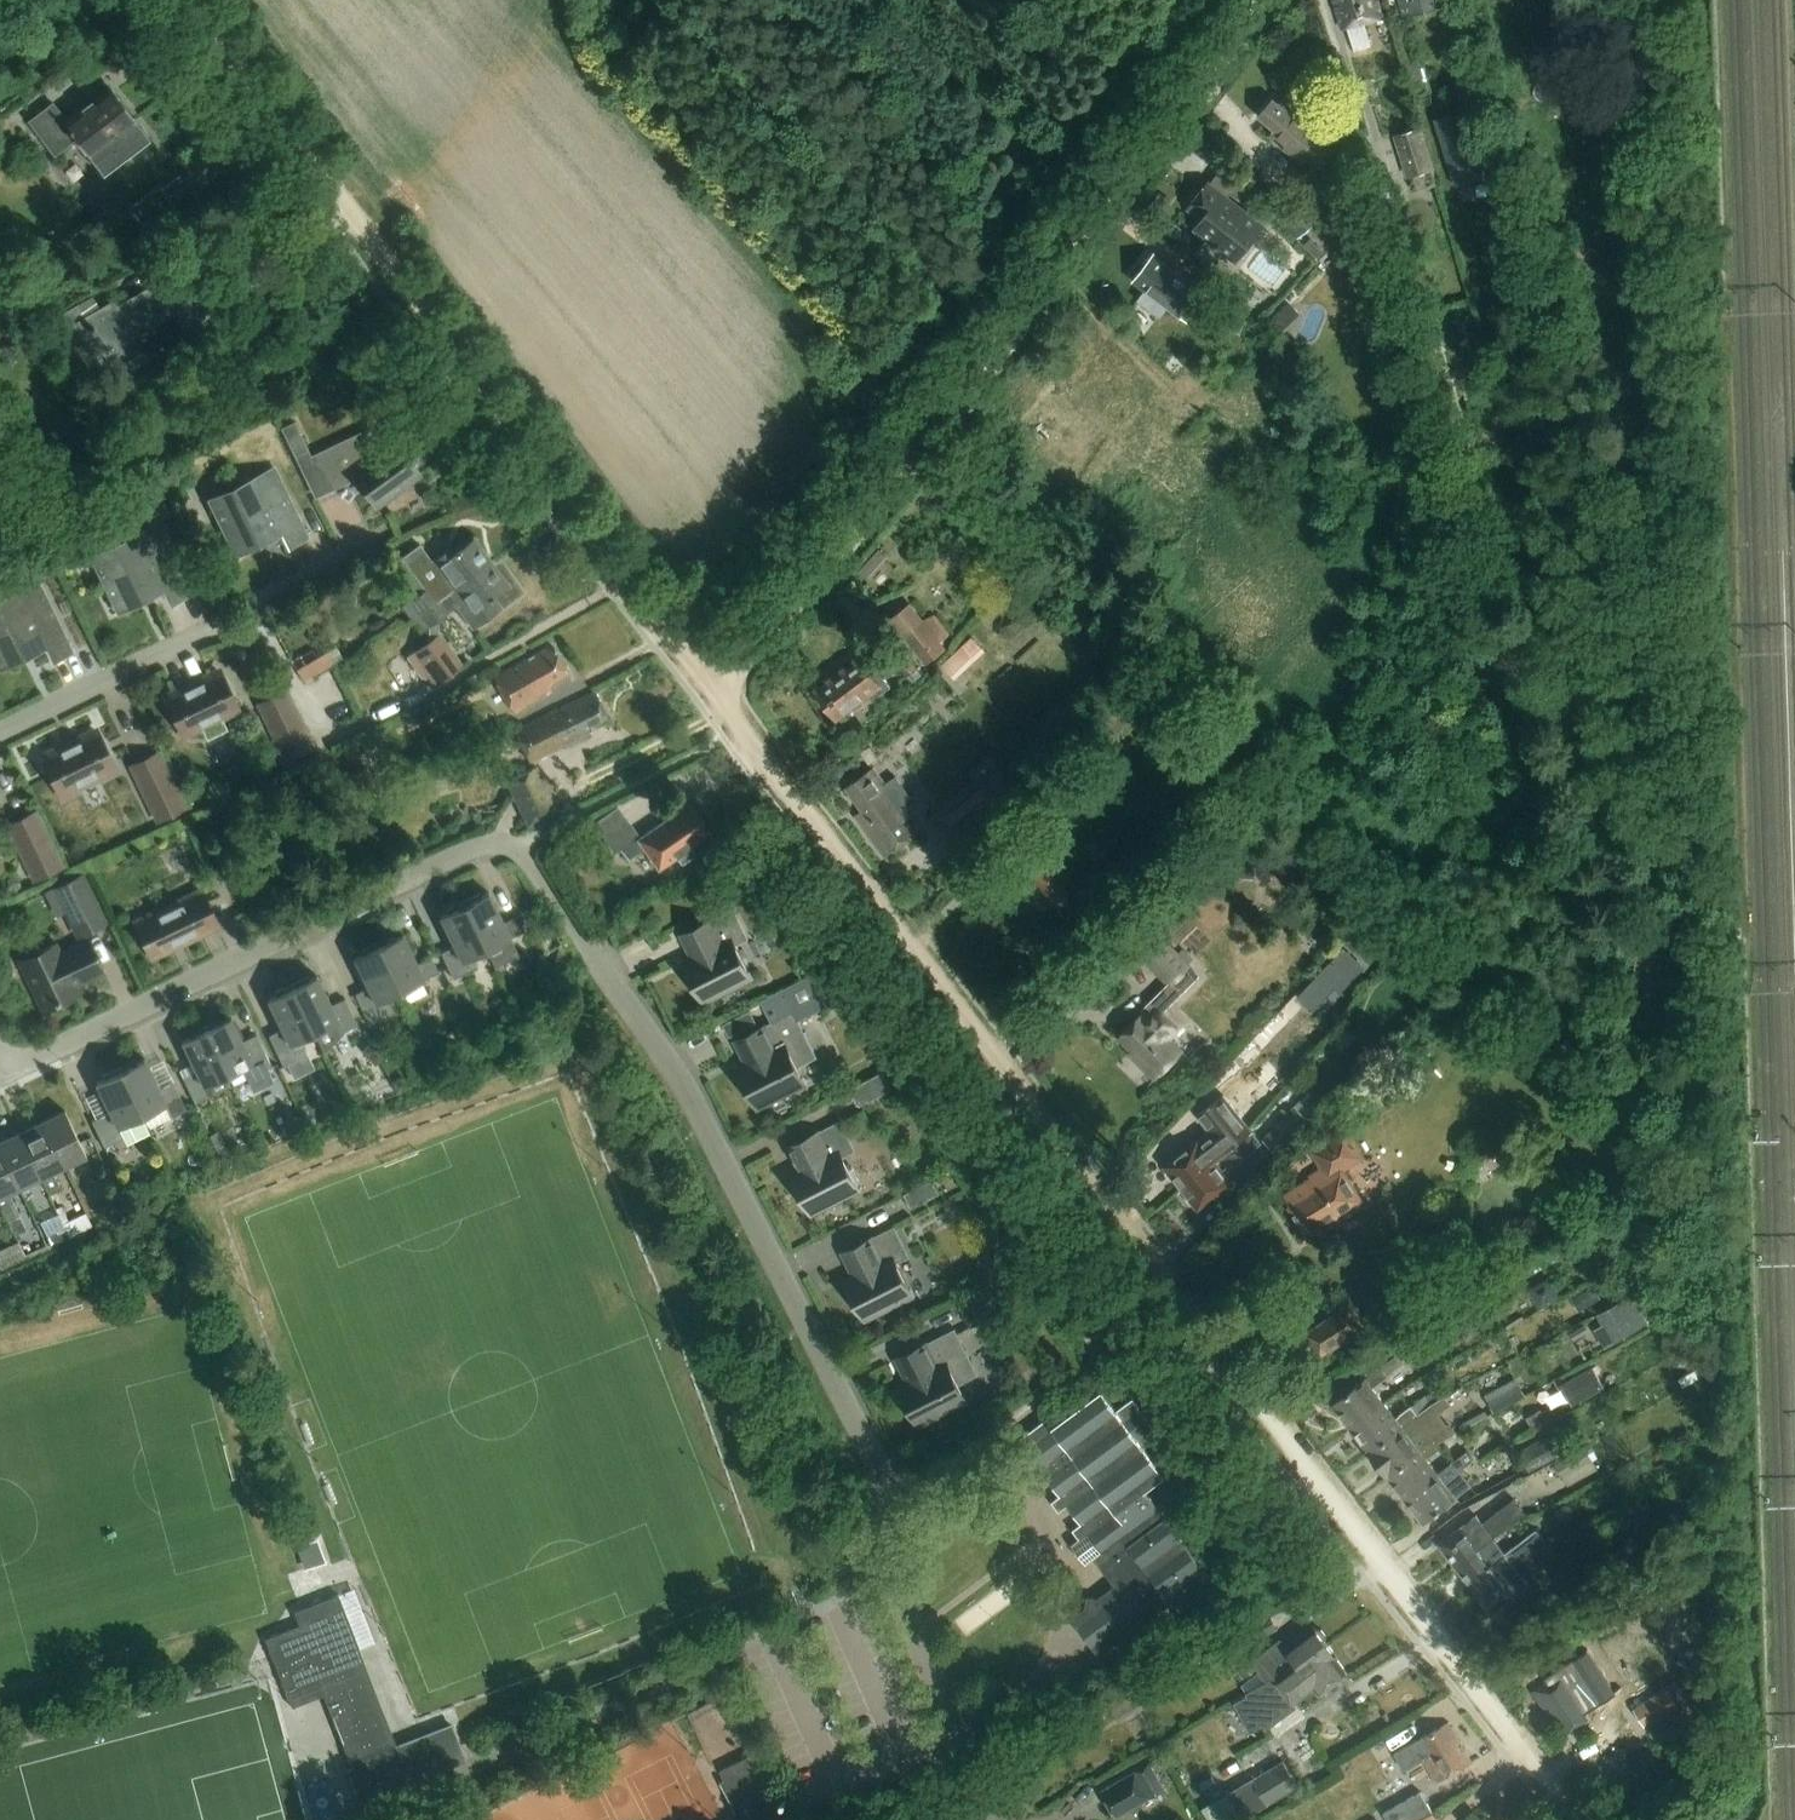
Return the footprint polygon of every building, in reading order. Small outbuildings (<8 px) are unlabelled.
[(1343,28),(1347,27),(1355,52),(1372,46),(1365,22),(1383,16),(1378,0),(1335,0),(1343,28)] [(1405,17),(1447,4),(1446,0),(1400,0),(1405,17)] [(1640,50),(1622,3),(1598,13),(1616,60),(1640,50)] [(1396,32),(1415,98),(1432,93),(1413,27),(1396,32)] [(53,103),(29,122),(55,156),(77,139),(103,173),(149,138),(113,91),(69,124),(53,103)] [(1275,99),(1260,116),(1276,130),(1271,137),(1310,170),(1336,139),(1286,97),(1280,104),(1275,99)] [(1441,187),(1422,128),(1396,136),(1409,178),(1414,176),(1420,193),(1441,187)] [(1265,226),(1228,198),(1233,192),(1247,203),(1257,190),(1226,166),(1211,185),(1210,184),(1191,208),(1202,216),(1192,230),(1238,263),(1265,226)] [(159,185),(128,208),(150,237),(180,214),(159,185)] [(1297,241),(1300,238),(1311,228),(1318,222),(1289,190),(1283,196),(1272,205),(1268,209),(1297,241)] [(1191,236),(1176,224),(1169,232),(1185,244),(1191,236)] [(1311,234),(1304,242),(1320,256),(1327,248),(1311,234)] [(1155,254),(1135,282),(1146,290),(1138,300),(1161,318),(1169,307),(1182,316),(1202,289),(1155,254)] [(70,311),(43,335),(62,350),(86,337),(96,355),(103,351),(117,375),(146,358),(132,334),(173,310),(187,334),(216,318),(193,278),(185,283),(178,272),(118,306),(115,301),(100,309),(93,296),(76,306),(77,307),(70,311)] [(1231,319),(1244,306),(1229,292),(1217,305),(1231,319)] [(1286,305),(1273,316),(1280,324),(1293,313),(1286,305)] [(286,426),(281,429),(295,458),(308,451),(294,422),(286,426)] [(394,440),(385,447),(370,427),(368,428),(311,456),(328,493),(329,492),(329,490),(352,474),(376,507),(387,499),(389,501),(404,490),(403,487),(420,475),(416,469),(430,459),(417,442),(403,452),(394,440)] [(273,469),(209,500),(236,555),(255,546),(252,540),(278,527),(288,548),(307,539),(273,469)] [(156,526),(92,556),(118,612),(137,603),(134,597),(160,584),(170,605),(189,596),(156,526)] [(454,553),(450,548),(433,561),(420,545),(403,557),(423,585),(408,596),(421,613),(491,562),(473,538),(454,553)] [(421,613),(428,623),(455,602),(471,625),(500,603),(491,592),(505,582),(491,562),(421,613)] [(0,601),(0,667),(1,669),(19,660),(16,653),(43,641),(53,662),(72,653),(38,582),(0,601)] [(925,622),(912,605),(891,620),(928,667),(948,651),(941,642),(951,635),(935,614),(925,622)] [(440,635),(407,658),(422,679),(426,676),(435,688),(463,667),(440,635)] [(552,645),(494,679),(514,712),(537,698),(537,697),(552,688),(550,683),(568,673),(552,645)] [(964,645),(942,665),(955,680),(977,660),(964,645)] [(335,648),(303,667),(310,679),(342,661),(335,648)] [(925,676),(910,657),(900,664),(914,683),(925,676)] [(861,658),(817,691),(838,719),(870,695),(874,700),(893,687),(873,660),(867,665),(861,658)] [(226,729),(221,718),(237,710),(219,672),(166,697),(185,736),(201,728),(206,739),(226,729)] [(312,745),(286,692),(260,705),(285,758),(312,745)] [(595,692),(514,731),(530,763),(568,744),(568,745),(570,744),(569,744),(590,734),(587,727),(607,717),(595,692)] [(43,756),(62,795),(115,770),(96,731),(43,756)] [(158,754),(132,767),(158,820),(184,807),(158,754)] [(528,830),(559,816),(537,767),(506,782),(528,830)] [(874,768),(847,789),(864,811),(856,817),(886,857),(920,832),(910,817),(915,813),(910,806),(914,803),(896,777),(886,784),(874,768)] [(984,787),(949,815),(959,828),(994,799),(1004,811),(1023,796),(1001,768),(981,784),(984,787)] [(628,821),(603,839),(614,854),(621,850),(628,860),(644,849),(658,869),(676,857),(681,864),(695,854),(690,847),(710,833),(689,803),(640,838),(628,821)] [(61,866),(36,814),(9,827),(35,879),(61,866)] [(1057,908),(1059,906),(1068,917),(1086,903),(1077,893),(1078,892),(1054,862),(1033,878),(1057,908)] [(230,868),(217,875),(223,887),(237,880),(230,868)] [(106,925),(81,876),(52,891),(77,940),(106,925)] [(201,891),(136,923),(152,957),(218,925),(201,891)] [(480,894),(463,902),(486,950),(524,931),(517,916),(503,923),(488,893),(481,896),(480,894)] [(478,967),(472,956),(486,950),(463,902),(446,910),(447,912),(440,916),(454,946),(440,953),(453,979),(478,967)] [(734,909),(680,936),(680,937),(683,936),(694,959),(686,963),(684,960),(683,961),(705,1005),(707,1004),(706,1002),(722,993),(723,996),(736,989),(735,987),(751,978),(753,981),(754,980),(733,940),(744,935),(732,911),(734,910),(734,909)] [(395,938),(394,935),(377,943),(400,991),(439,972),(431,957),(417,964),(402,934),(395,938)] [(59,954),(55,946),(22,962),(44,1009),(78,993),(74,985),(101,972),(87,941),(59,954)] [(1192,964),(1167,941),(1145,961),(1172,986),(1192,964)] [(386,998),(400,991),(377,943),(360,951),(361,954),(354,958),(368,988),(355,994),(369,1025),(394,1013),(386,998)] [(572,965),(559,944),(553,977),(572,965)] [(1344,948),(1321,973),(1341,992),(1365,967),(1344,948)] [(748,1064),(739,1069),(738,1066),(737,1067),(759,1111),(761,1110),(759,1107),(776,1099),(777,1101),(790,1095),(788,1093),(805,1084),(806,1087),(808,1086),(797,1065),(814,1056),(797,1023),(850,996),(831,966),(760,1001),(771,1023),(733,1042),(734,1043),(737,1042),(748,1064)] [(314,1033),(323,1052),(343,1032),(358,1025),(345,999),(331,1006),(317,975),(309,979),(308,976),(291,985),(314,1033)] [(301,1039),(314,1033),(291,985),(274,993),(276,995),(268,999),(283,1029),(269,1036),(284,1066),(298,1059),(296,1055),(306,1050),(301,1039)] [(1153,1005),(1121,1039),(1134,1052),(1131,1055),(1155,1078),(1182,1051),(1169,1038),(1178,1029),(1153,1005)] [(730,1037),(757,1023),(751,1011),(724,1025),(728,1033),(730,1037)] [(222,1018),(205,1026),(230,1079),(241,1074),(244,1080),(271,1066),(256,1036),(243,1042),(231,1017),(223,1021),(222,1018)] [(233,1085),(230,1079),(205,1026),(188,1034),(190,1037),(182,1040),(197,1070),(183,1077),(196,1103),(233,1085)] [(136,1060),(119,1068),(148,1127),(186,1108),(173,1082),(159,1089),(145,1059),(137,1062),(136,1060)] [(92,1121),(105,1147),(148,1127),(119,1068),(103,1076),(104,1078),(96,1082),(111,1112),(92,1121)] [(884,1072),(851,1088),(860,1106),(892,1090),(884,1072)] [(1165,1166),(1183,1188),(1254,1132),(1224,1096),(1199,1116),(1214,1135),(1203,1143),(1199,1139),(1165,1166)] [(1297,1104),(1267,1136),(1283,1151),(1313,1119),(1297,1104)] [(42,1121),(64,1166),(87,1155),(65,1110),(42,1121)] [(841,1120),(787,1148),(788,1149),(790,1148),(802,1170),(793,1174),(792,1172),(790,1173),(813,1217),(814,1216),(813,1213),(829,1205),(831,1207),(843,1201),(842,1198),(859,1190),(860,1193),(861,1192),(841,1152),(851,1147),(839,1123),(842,1122),(841,1120)] [(53,1172),(64,1166),(42,1121),(20,1132),(42,1177),(50,1194),(62,1188),(53,1172)] [(1325,1170),(1284,1196),(1291,1207),(1290,1207),(1307,1235),(1335,1217),(1339,1223),(1367,1205),(1345,1170),(1368,1155),(1351,1127),(1313,1151),(1325,1170)] [(42,1177),(20,1132),(0,1142),(0,1148),(19,1188),(42,1177)] [(1262,1143),(1254,1132),(1183,1188),(1199,1209),(1234,1182),(1225,1172),(1234,1165),(1235,1166),(1255,1151),(1262,1143)] [(9,1193),(19,1188),(0,1148),(0,1205),(8,1221),(20,1216),(9,1193)] [(933,1180),(904,1195),(911,1208),(940,1193),(933,1180)] [(124,1205),(117,1190),(111,1193),(118,1208),(124,1205)] [(70,1236),(80,1231),(74,1218),(64,1223),(65,1226),(70,1236)] [(49,1234),(53,1243),(70,1236),(65,1226),(49,1234)] [(895,1226),(841,1253),(841,1255),(844,1254),(855,1276),(847,1280),(845,1278),(844,1278),(866,1322),(868,1322),(866,1319),(883,1311),(884,1313),(897,1307),(896,1304),(912,1296),(914,1298),(915,1298),(894,1257),(905,1252),(893,1229),(895,1228),(895,1226)] [(22,1242),(1,1251),(6,1264),(28,1254),(22,1242)] [(1531,1288),(1541,1307),(1560,1296),(1550,1278),(1531,1288)] [(1579,1312),(1602,1299),(1594,1285),(1571,1299),(1579,1312)] [(987,1286),(958,1300),(972,1329),(1001,1314),(987,1286)] [(1594,1327),(1605,1347),(1649,1322),(1632,1292),(1597,1312),(1603,1322),(1594,1327)] [(1351,1306),(1307,1335),(1322,1358),(1366,1329),(1351,1306)] [(955,1328),(894,1359),(895,1361),(898,1359),(909,1382),(900,1386),(899,1383),(898,1384),(920,1428),(922,1427),(920,1425),(937,1416),(938,1419),(951,1412),(949,1410),(966,1402),(967,1404),(969,1403),(958,1382),(975,1373),(954,1331),(956,1330),(955,1328)] [(1334,1405),(1353,1429),(1386,1404),(1374,1389),(1389,1377),(1389,1376),(1402,1366),(1396,1358),(1383,1368),(1382,1367),(1367,1379),(1367,1380),(1334,1405)] [(1593,1362),(1561,1380),(1574,1402),(1606,1384),(1593,1362)] [(1499,1410),(1521,1398),(1515,1386),(1493,1398),(1499,1410)] [(1059,1511),(1067,1505),(1081,1523),(1073,1529),(1080,1539),(1073,1544),(1087,1563),(1094,1557),(1115,1585),(1098,1597),(1087,1596),(1086,1607),(1071,1618),(1099,1655),(1142,1623),(1147,1630),(1157,1622),(1152,1616),(1171,1602),(1179,1612),(1216,1585),(1146,1490),(1165,1475),(1144,1447),(1161,1435),(1133,1398),(1117,1410),(1102,1390),(1054,1425),(1048,1418),(1019,1439),(1061,1495),(1052,1501),(1059,1511)] [(1353,1429),(1371,1453),(1432,1406),(1426,1397),(1413,1407),(1412,1407),(1397,1419),(1386,1404),(1353,1429)] [(1551,1425),(1536,1398),(1523,1406),(1538,1432),(1551,1425)] [(1371,1453),(1388,1475),(1421,1450),(1410,1436),(1426,1424),(1425,1423),(1438,1413),(1432,1406),(1371,1453)] [(1388,1475),(1406,1500),(1439,1475),(1428,1460),(1444,1448),(1437,1438),(1421,1450),(1388,1475)] [(1559,1456),(1562,1461),(1578,1452),(1572,1441),(1558,1448),(1552,1438),(1523,1453),(1532,1470),(1559,1456)] [(1578,1452),(1562,1461),(1559,1462),(1566,1475),(1597,1459),(1590,1446),(1578,1452)] [(1445,1482),(1439,1475),(1406,1500),(1424,1524),(1458,1499),(1457,1498),(1473,1486),(1461,1471),(1474,1461),(1468,1453),(1455,1463),(1460,1470),(1445,1482)] [(1438,1542),(1456,1565),(1459,1563),(1458,1562),(1493,1536),(1492,1536),(1525,1511),(1514,1496),(1481,1521),(1476,1513),(1438,1542)] [(1620,1509),(1587,1528),(1596,1543),(1629,1525),(1620,1509)] [(1526,1554),(1543,1542),(1533,1529),(1504,1551),(1493,1536),(1458,1562),(1459,1563),(1477,1586),(1477,1587),(1518,1557),(1519,1558),(1526,1554)] [(331,1563),(323,1539),(300,1547),(308,1571),(331,1563)] [(1518,1557),(1477,1587),(1477,1586),(1473,1589),(1491,1611),(1528,1583),(1524,1578),(1554,1555),(1543,1542),(1526,1554),(1519,1558),(1518,1557)] [(301,1626),(266,1639),(287,1693),(292,1707),(305,1702),(299,1688),(319,1681),(351,1762),(353,1767),(347,1769),(358,1797),(359,1801),(467,1760),(465,1756),(452,1723),(395,1745),(358,1648),(363,1646),(343,1593),(295,1611),(301,1626)] [(1271,1612),(1213,1647),(1223,1663),(1281,1628),(1271,1612)] [(1248,1691),(1250,1690),(1277,1675),(1297,1660),(1298,1663),(1328,1640),(1315,1624),(1287,1645),(1282,1637),(1253,1658),(1261,1670),(1243,1683),(1248,1691)] [(1338,1654),(1328,1640),(1298,1663),(1297,1660),(1277,1675),(1250,1690),(1248,1691),(1266,1723),(1316,1685),(1320,1691),(1348,1670),(1337,1655),(1338,1654)] [(1566,1666),(1532,1688),(1549,1715),(1557,1710),(1569,1729),(1606,1706),(1592,1685),(1583,1691),(1566,1666)] [(1668,1687),(1635,1709),(1647,1727),(1648,1726),(1657,1739),(1688,1717),(1668,1687)] [(1142,1703),(1134,1689),(1109,1704),(1117,1718),(1142,1703)] [(1426,1735),(1396,1753),(1406,1770),(1425,1758),(1438,1780),(1472,1759),(1450,1721),(1426,1735)] [(778,1802),(755,1754),(721,1771),(744,1818),(778,1802)] [(1237,1784),(1229,1789),(1243,1814),(1252,1809),(1283,1791),(1300,1782),(1286,1757),(1269,1766),(1237,1784)] [(1134,1772),(1102,1791),(1116,1816),(1163,1789),(1167,1796),(1168,1796),(1146,1758),(1132,1767),(1134,1772)] [(1390,1819),(1422,1819),(1435,1812),(1424,1792),(1386,1813),(1390,1819)]
